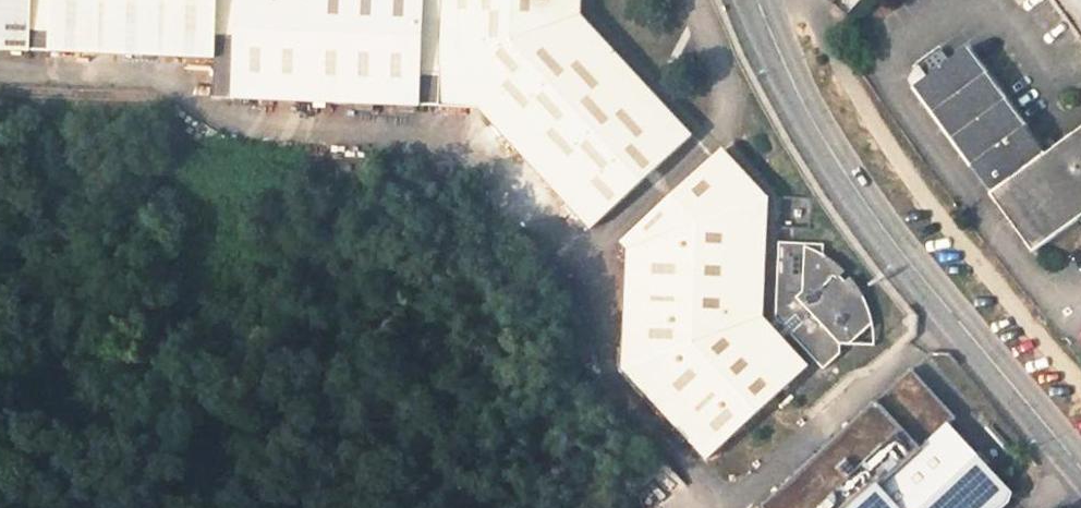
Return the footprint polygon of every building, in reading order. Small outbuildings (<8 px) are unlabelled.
[(30,54),(31,32),(52,33),(51,55),(168,60),(170,25),(216,27),(215,38),(235,40),(232,100),(419,108),(420,108),(421,78),(442,79),(481,80),(498,98),(483,113),(594,234),(694,143),(582,24),(583,0),(0,0),(0,52),(30,54)] [(1080,34),(1080,0),(1055,0),(1080,34)] [(216,27),(170,25),(168,60),(215,62),(214,61),(215,38),(216,27)] [(1032,166),(1012,140),(1032,125),(975,46),(917,87),(975,167),(987,158),(1006,185),(994,193),(1037,253),(1080,220),(1080,129),(1032,166)] [(442,112),(483,113),(498,98),(481,80),(442,79),(442,111),(442,112)] [(631,258),(624,375),(711,465),(811,373),(786,348),(793,341),(826,376),(843,360),(843,350),(852,351),(875,329),(871,314),(864,296),(853,278),(847,283),(842,277),(848,272),(846,269),(836,259),(827,251),(827,241),(782,238),(777,324),(770,331),(764,324),(771,205),(725,157),(623,250),(631,258)] [(1009,501),(1011,490),(954,428),(960,422),(915,374),(772,507),(998,507),(1009,501)]
